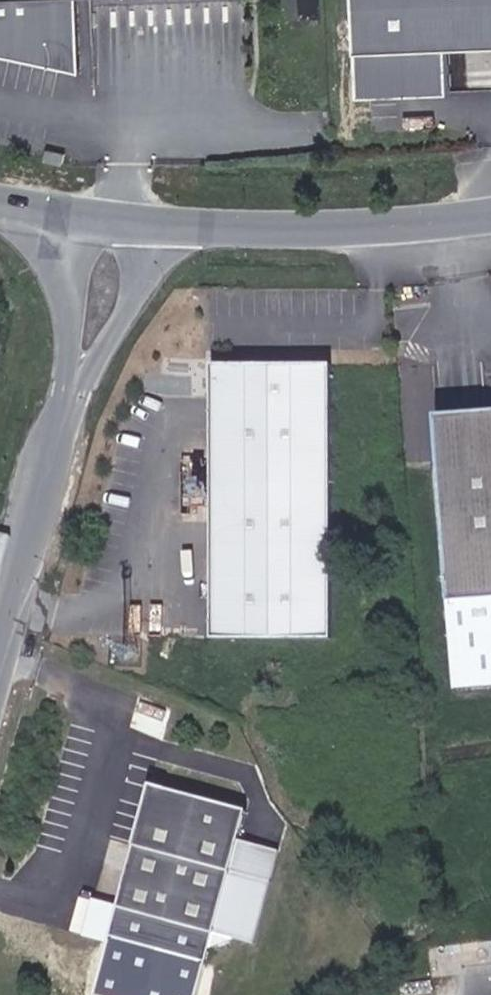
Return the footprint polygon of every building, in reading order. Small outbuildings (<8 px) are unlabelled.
[(78,76),(75,0),(0,0),(0,60),(78,76)] [(356,88),(446,88),(444,47),(490,46),(490,0),(355,0),(356,88)] [(213,640),(335,638),(330,367),(209,369),(213,640)] [(433,414),(451,687),(490,685),(490,410),(433,414)] [(210,931),(232,842),(240,810),(145,786),(92,994),(95,994),(193,994),(210,931)] [(252,942),(274,853),(232,842),(210,931),(252,942)]
